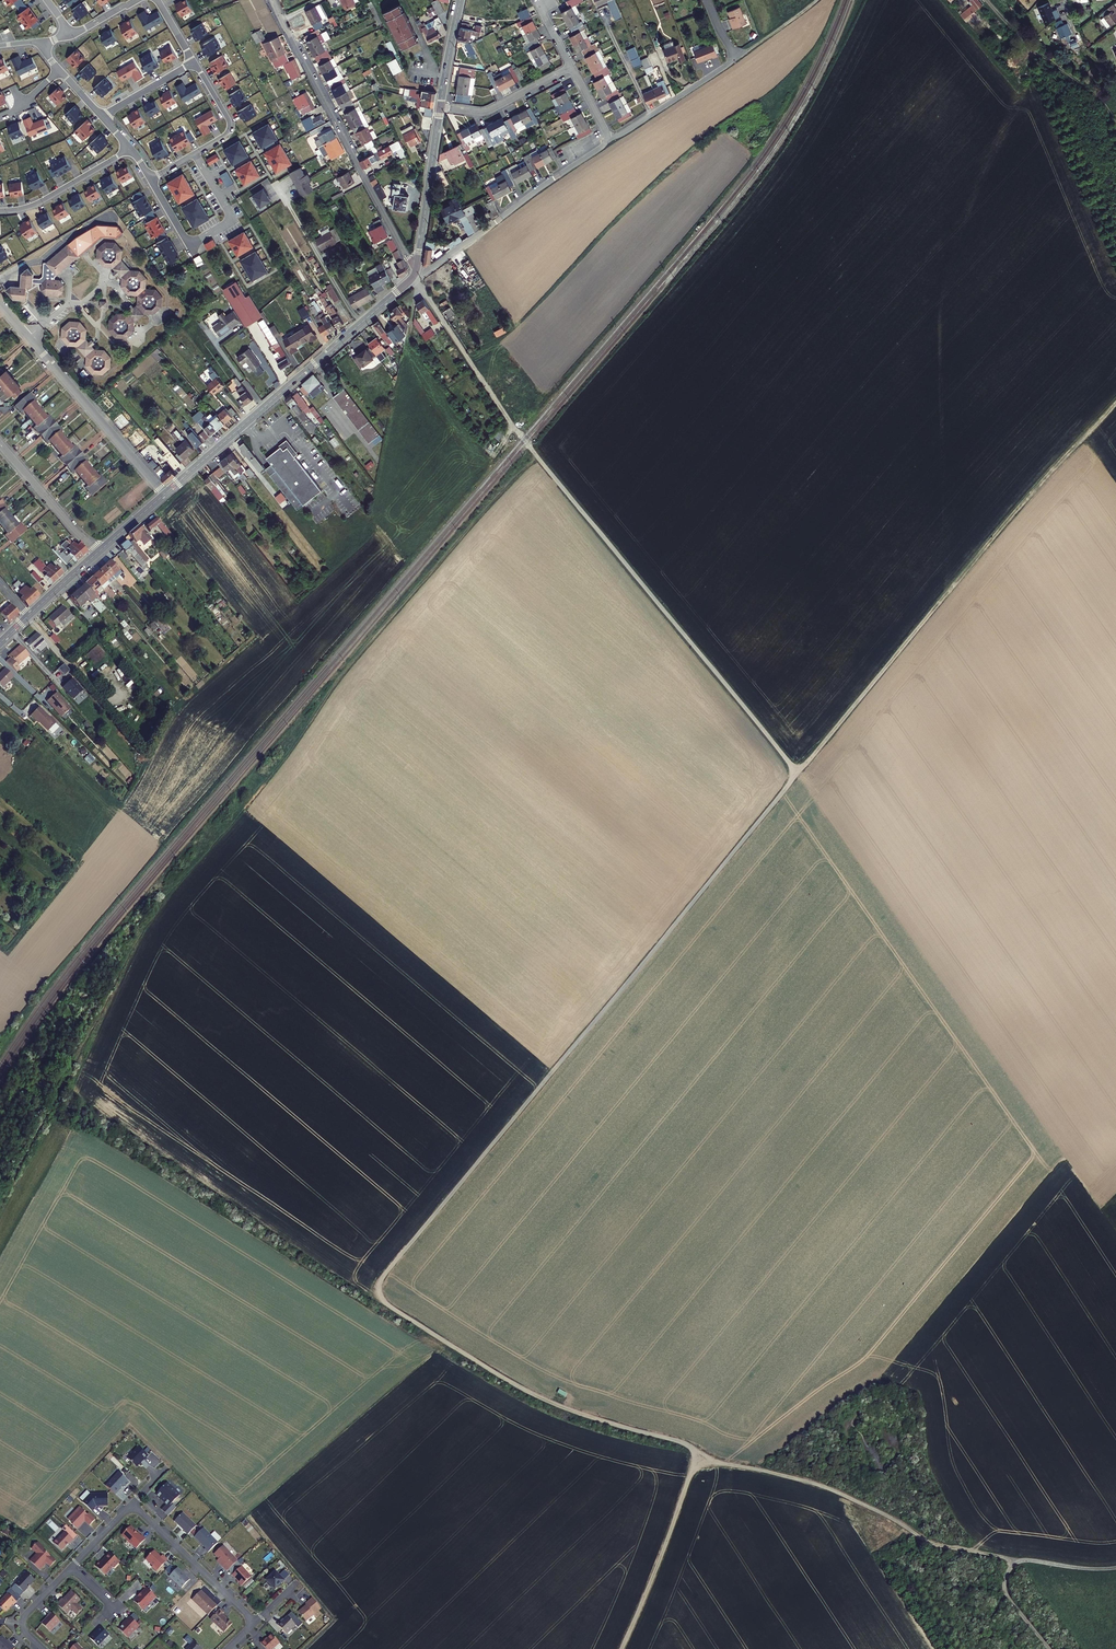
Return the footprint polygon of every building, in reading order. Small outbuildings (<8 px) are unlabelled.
[(10,6),(14,3),(17,9),(24,4),(21,0),(5,0),(10,6)] [(345,10),(356,6),(355,4),(359,3),(358,0),(340,0),(345,10)] [(430,3),(433,9),(435,12),(436,15),(436,16),(443,13),(436,0),(430,3)] [(582,3),(580,0),(578,0),(567,6),(569,10),(561,14),(564,21),(575,16),(571,9),(582,3)] [(612,0),(593,0),(598,10),(603,7),(602,5),(612,0)] [(959,13),(967,24),(971,21),(978,15),(976,13),(984,6),(979,0),(970,0),(968,1),(970,2),(968,4),(970,7),(961,15),(960,12),(959,13)] [(1061,10),(1057,2),(1052,4),(1051,0),(1039,0),(1038,0),(1046,20),(1051,14),(1061,10)] [(183,3),(176,7),(183,19),(194,13),(188,2),(184,4),(183,3)] [(30,12),(24,4),(17,9),(21,14),(17,17),(27,30),(31,27),(33,30),(40,26),(35,19),(36,18),(31,11),(30,12)] [(81,4),(72,11),(77,17),(76,18),(78,22),(89,14),(81,4)] [(1101,11),(1104,14),(1101,16),(1108,26),(1115,19),(1115,16),(1115,15),(1115,14),(1114,12),(1115,11),(1110,4),(1101,11)] [(317,5),(303,12),(309,26),(319,21),(324,18),(317,5)] [(403,13),(399,6),(383,14),(387,21),(386,21),(397,44),(398,43),(401,51),(418,43),(414,35),(415,35),(404,13),(403,13)] [(737,7),(726,12),(728,19),(729,19),(730,21),(729,24),(731,30),(744,24),(737,7)] [(617,8),(609,12),(613,22),(620,18),(618,14),(619,13),(617,8)] [(528,10),(517,14),(521,22),(530,18),(528,10)] [(138,15),(147,31),(163,21),(158,12),(148,17),(145,11),(138,15)] [(978,15),(971,21),(977,27),(984,22),(978,15)] [(581,23),(580,24),(575,16),(564,21),(571,33),(583,26),(581,23)] [(423,24),(417,27),(420,34),(424,32),(429,43),(440,38),(438,34),(441,25),(438,18),(433,20),(434,21),(424,26),(423,24)] [(530,18),(521,22),(516,24),(519,29),(522,28),(526,36),(537,30),(530,18)] [(124,25),(120,27),(127,39),(138,33),(130,20),(123,24),(124,25)] [(1053,22),(1057,37),(1064,36),(1067,46),(1075,44),(1073,37),(1066,39),(1065,35),(1068,34),(1065,24),(1059,26),(1058,20),(1053,22)] [(469,24),(461,22),(459,36),(472,38),(474,38),(474,35),(480,37),(481,34),(484,34),(484,31),(483,31),(476,30),(469,28),(469,24)] [(192,35),(196,42),(208,35),(202,24),(191,30),(193,34),(192,35)] [(580,33),(585,30),(583,26),(571,33),(573,37),(569,39),(573,46),(584,40),(580,33)] [(108,33),(101,37),(107,47),(118,41),(111,30),(107,32),(108,33)] [(252,33),(255,43),(265,40),(261,30),(252,33)] [(537,40),(541,38),(537,30),(526,36),(530,43),(522,48),(524,51),(539,43),(537,40)] [(316,32),(304,38),(311,51),(322,45),(316,32)] [(472,38),(459,36),(457,41),(465,43),(464,45),(469,54),(467,55),(468,57),(475,53),(470,45),(472,38)] [(287,60),(276,37),(263,43),(273,67),(282,63),(287,60)] [(222,49),(215,38),(201,46),(205,53),(204,54),(206,58),(222,49)] [(593,45),(588,48),(584,40),(573,46),(577,54),(581,52),(582,55),(595,49),(593,45)] [(531,62),(545,55),(539,43),(524,51),(526,55),(527,55),(531,62)] [(174,45),(160,53),(166,63),(173,59),(173,60),(180,56),(174,45)] [(322,45),(311,51),(317,62),(328,57),(322,45)] [(683,60),(677,45),(662,51),(667,63),(676,59),(677,62),(683,60)] [(714,59),(718,57),(714,46),(695,54),(698,63),(713,57),(714,59)] [(635,68),(642,65),(640,60),(635,47),(627,51),(635,68)] [(598,52),(597,53),(595,49),(582,55),(588,67),(602,60),(598,52)] [(67,60),(75,69),(85,60),(77,50),(67,60)] [(159,66),(151,53),(140,59),(149,74),(154,72),(153,70),(159,66)] [(537,74),(551,67),(545,55),(531,62),(537,74)] [(32,58),(22,63),(19,56),(12,60),(18,73),(35,64),(32,58)] [(222,56),(210,63),(212,67),(211,68),(215,74),(228,67),(222,56)] [(328,57),(317,62),(323,74),(334,69),(328,57)] [(651,66),(647,57),(640,60),(642,65),(644,69),(651,66)] [(0,62),(0,74),(9,70),(3,58),(0,60),(0,61),(0,62)] [(298,70),(292,58),(287,60),(282,63),(286,72),(287,71),(290,78),(300,74),(298,70)] [(387,63),(393,75),(402,71),(396,58),(387,63)] [(605,68),(606,68),(602,60),(588,67),(594,78),(607,72),(605,68)] [(134,62),(117,72),(123,82),(133,76),(136,82),(143,78),(134,62)] [(83,76),(88,82),(97,74),(89,65),(79,73),(82,77),(83,76)] [(654,71),(651,66),(644,69),(647,74),(654,71)] [(461,68),(459,76),(471,78),(473,79),(474,71),(461,68)] [(334,69),(323,74),(329,86),(340,80),(334,69)] [(514,72),(512,69),(501,74),(508,88),(520,82),(514,72)] [(523,80),(517,69),(517,70),(514,72),(520,82),(523,80)] [(604,78),(609,75),(607,72),(594,78),(596,82),(593,84),(598,91),(608,86),(604,78)] [(224,86),(226,90),(236,84),(230,73),(219,80),(223,87),(224,86)] [(508,88),(501,74),(489,81),(493,88),(497,95),(508,88)] [(613,83),(609,75),(604,78),(608,86),(613,83)] [(469,86),(471,78),(459,76),(458,84),(469,86)] [(105,79),(94,89),(99,95),(100,94),(103,98),(113,88),(105,79)] [(340,80),(329,86),(335,98),(347,93),(340,80)] [(185,103),(202,93),(196,84),(186,89),(183,83),(176,87),(185,103)] [(612,94),(617,91),(613,83),(608,86),(612,94)] [(669,92),(665,83),(652,88),(657,98),(669,92)] [(469,86),(458,84),(454,102),(468,105),(469,100),(471,100),(472,96),(468,95),(469,86)] [(617,91),(612,94),(608,86),(598,91),(602,99),(605,98),(606,101),(619,94),(617,91)] [(58,106),(66,98),(61,92),(62,91),(59,88),(49,97),(58,106)] [(489,90),(492,97),(497,95),(493,88),(489,90)] [(568,100),(562,88),(549,95),(551,98),(553,97),(557,105),(568,100)] [(240,89),(229,96),(231,99),(230,100),(234,107),(246,100),(240,89)] [(400,90),(403,97),(417,99),(433,101),(434,94),(421,92),(420,95),(415,95),(416,91),(402,89),(400,90)] [(656,98),(652,89),(643,93),(647,103),(656,98)] [(164,95),(160,98),(166,109),(177,102),(170,90),(163,94),(164,95)] [(313,107),(304,90),(290,98),(299,115),(311,108),(313,107)] [(347,93),(335,98),(342,110),(353,105),(347,93)] [(619,99),(621,98),(619,94),(606,101),(612,112),(623,107),(619,99)] [(553,97),(551,98),(549,99),(554,107),(557,105),(553,97)] [(433,101),(417,99),(415,109),(420,109),(420,112),(432,113),(433,101)] [(562,118),(574,111),(568,100),(557,105),(554,107),(558,115),(560,114),(562,118)] [(151,102),(144,106),(150,117),(161,111),(155,101),(151,103),(151,102)] [(242,118),(245,122),(257,115),(251,104),(238,112),(241,119),(242,118)] [(318,104),(313,107),(311,108),(314,113),(321,109),(318,104)] [(353,105),(342,110),(348,123),(359,117),(353,105)] [(66,115),(74,124),(83,116),(80,113),(81,112),(76,106),(66,115)] [(629,114),(627,115),(623,107),(612,112),(619,124),(631,118),(629,114)] [(536,120),(529,108),(518,114),(524,125),(531,121),(532,123),(536,120)] [(133,114),(128,116),(136,128),(146,122),(139,109),(132,113),(133,114)] [(211,109),(194,118),(204,134),(211,130),(207,124),(217,119),(211,109)] [(579,113),(576,115),(574,111),(562,118),(564,121),(565,121),(569,128),(583,121),(579,113)] [(524,125),(518,114),(506,120),(513,133),(517,130),(516,129),(524,125)] [(313,119),(311,116),(303,121),(306,127),(307,126),(308,127),(312,125),(314,128),(323,123),(319,115),(313,119)] [(359,117),(348,123),(354,135),(365,129),(359,117)] [(31,118),(24,121),(31,137),(48,130),(44,120),(34,124),(31,118)] [(503,122),(501,119),(493,123),(499,134),(506,130),(509,135),(513,133),(506,120),(503,122)] [(79,129),(87,138),(96,130),(93,127),(94,126),(89,120),(79,129)] [(575,140),(589,132),(583,121),(569,128),(575,140)] [(270,122),(254,131),(263,147),(266,145),(276,139),(278,137),(270,122)] [(16,125),(8,129),(13,140),(24,135),(19,123),(15,124),(16,125)] [(499,134),(493,123),(482,129),(488,141),(492,139),(491,138),(499,134)] [(479,131),(476,125),(467,129),(473,139),(481,135),(485,143),(488,141),(482,129),(479,131)] [(420,141),(414,128),(404,134),(410,146),(420,141)] [(184,129),(169,138),(177,151),(191,142),(184,129)] [(361,146),(371,141),(365,129),(354,135),(356,139),(358,139),(361,146)] [(473,139),(467,129),(457,134),(464,147),(467,145),(466,143),(473,139)] [(334,138),(330,131),(320,136),(323,141),(322,142),(323,145),(327,142),(334,138)] [(99,154),(109,144),(106,141),(107,140),(102,134),(90,144),(99,154)] [(342,152),(337,142),(334,138),(327,142),(329,146),(325,148),(331,158),(342,152)] [(161,139),(150,146),(158,160),(164,156),(165,157),(169,155),(161,139)] [(241,139),(225,149),(234,164),(250,155),(241,139)] [(276,139),(266,145),(268,150),(279,144),(276,139)] [(279,144),(268,150),(266,151),(278,171),(293,162),(281,142),(279,144)] [(395,150),(391,144),(380,150),(381,151),(379,152),(382,157),(395,150)] [(464,154),(459,145),(439,155),(439,160),(447,156),(451,163),(456,160),(457,163),(465,159),(469,166),(473,165),(467,153),(464,154)] [(556,157),(550,147),(539,153),(544,164),(556,157)] [(217,153),(207,159),(210,164),(220,158),(217,153)] [(531,157),(531,156),(526,158),(533,170),(544,164),(539,153),(531,157)] [(372,157),(371,155),(359,161),(363,167),(379,159),(376,154),(372,157)] [(66,156),(51,165),(58,177),(73,169),(66,156)] [(523,159),(526,165),(518,169),(523,180),(532,176),(529,171),(533,170),(526,158),(523,159)] [(252,159),(236,169),(245,184),(261,174),(252,159)] [(134,177),(128,167),(124,169),(123,168),(117,172),(123,183),(134,177)] [(299,167),(289,173),(303,197),(314,191),(309,183),(312,182),(307,173),(304,175),(299,167)] [(510,173),(509,172),(505,174),(512,186),(523,180),(518,169),(510,173)] [(220,175),(227,186),(234,182),(227,171),(220,175)] [(38,172),(27,178),(34,190),(38,188),(39,189),(46,185),(38,172)] [(184,173),(168,182),(180,202),(196,193),(184,173)] [(348,173),(338,178),(344,189),(355,183),(352,179),(348,173)] [(502,176),(505,182),(497,186),(502,196),(510,192),(508,188),(512,186),(505,174),(502,176)] [(105,180),(101,182),(108,194),(119,188),(111,175),(105,179),(105,180)] [(399,189),(400,181),(394,180),(392,193),(395,193),(393,206),(408,208),(409,192),(404,191),(404,190),(399,189)] [(10,185),(12,196),(17,195),(17,197),(25,195),(23,182),(10,185)] [(89,189),(85,192),(91,202),(102,195),(95,184),(88,188),(89,189)] [(490,189),(489,187),(485,189),(489,196),(492,201),(502,196),(497,186),(490,189)] [(266,190),(254,196),(262,209),(272,203),(268,197),(270,196),(266,190)] [(344,194),(343,192),(332,198),(333,200),(344,194)] [(74,198),(70,201),(76,211),(87,205),(80,193),(73,197),(74,198)] [(145,195),(134,202),(143,216),(154,210),(145,195)] [(198,198),(183,207),(195,227),(210,218),(198,198)] [(454,204),(453,201),(440,209),(448,223),(466,214),(463,209),(459,201),(454,204)] [(58,208),(54,210),(60,220),(70,214),(64,203),(57,207),(58,208)] [(466,214),(475,233),(481,229),(479,226),(478,227),(474,220),(476,219),(472,213),(475,212),(472,205),(463,209),(466,214)] [(42,217),(38,220),(44,230),(55,223),(48,212),(41,216),(42,217)] [(158,217),(147,223),(155,237),(166,231),(158,217)] [(371,221),(374,227),(368,231),(369,233),(371,232),(375,240),(387,234),(381,223),(378,218),(371,221)] [(25,224),(21,226),(28,239),(39,232),(31,219),(24,223),(25,224)] [(340,240),(334,229),(314,240),(320,251),(340,240)] [(246,235),(231,244),(240,259),(256,250),(246,235)] [(168,237),(158,243),(170,264),(181,258),(178,254),(180,253),(172,240),(171,240),(168,237)] [(133,306),(131,304),(127,307),(130,309),(126,312),(117,311),(109,318),(108,328),(115,337),(125,337),(125,338),(135,330),(135,323),(133,320),(144,312),(146,314),(153,315),(163,306),(162,306),(163,297),(155,288),(145,287),(146,278),(139,270),(130,269),(121,258),(122,250),(115,241),(105,240),(97,247),(96,257),(95,257),(102,266),(111,267),(113,265),(116,269),(113,271),(116,274),(119,272),(122,276),(121,277),(120,286),(127,294),(128,293),(137,294),(136,304),(133,306)] [(436,241),(427,240),(424,265),(426,267),(432,263),(434,248),(435,248),(436,241)] [(20,285),(9,284),(4,288),(13,297),(25,298),(26,285),(31,285),(32,281),(34,281),(34,284),(38,284),(38,282),(41,282),(41,289),(45,294),(57,295),(63,291),(63,284),(63,283),(63,282),(61,279),(60,280),(59,279),(55,279),(55,276),(78,256),(68,244),(46,263),(43,262),(42,275),(39,277),(32,276),(32,273),(27,266),(20,271),(20,285)] [(407,268),(395,246),(390,249),(400,268),(396,270),(399,277),(405,274),(407,268)] [(9,258),(3,247),(0,249),(0,263),(9,258)] [(258,254),(243,264),(252,279),(267,269),(258,254)] [(200,256),(194,258),(196,266),(203,264),(200,256)] [(384,272),(380,265),(374,269),(376,274),(367,278),(376,294),(383,290),(380,285),(389,280),(384,272)] [(384,272),(389,280),(390,283),(395,280),(389,269),(384,272)] [(372,299),(366,288),(348,299),(353,309),(372,299)] [(340,301),(335,293),(331,296),(335,304),(340,301)] [(261,320),(245,294),(232,302),(248,328),(261,320)] [(313,315),(321,311),(315,300),(308,304),(313,315)] [(437,324),(423,301),(415,306),(424,320),(427,319),(432,327),(437,324)] [(343,325),(332,307),(330,309),(332,313),(329,314),(338,328),(343,325)] [(458,319),(450,307),(444,311),(447,315),(448,317),(452,323),(458,319)] [(310,317),(305,309),(300,311),(306,320),(310,317)] [(400,309),(389,316),(398,329),(404,339),(406,330),(399,320),(405,316),(400,309)] [(328,320),(323,312),(319,314),(330,332),(336,328),(330,319),(328,320)] [(225,322),(216,328),(223,338),(236,329),(236,328),(243,323),(237,313),(229,319),(226,314),(221,318),(225,322)] [(319,314),(315,317),(320,325),(318,327),(323,336),(322,337),(327,344),(329,342),(325,335),(330,332),(319,314)] [(59,326),(58,335),(57,335),(66,345),(73,345),(75,344),(84,354),(83,356),(82,363),(91,373),(91,372),(100,372),(109,365),(110,356),(102,347),(93,347),(90,343),(92,341),(90,338),(87,340),(84,336),(85,327),(78,319),(68,318),(59,326)] [(266,320),(261,323),(272,342),(277,339),(273,331),(266,320)] [(418,336),(420,335),(411,322),(411,325),(418,336)] [(316,337),(307,324),(295,331),(301,342),(308,337),(310,341),(316,337)] [(388,341),(377,325),(372,328),(383,344),(388,341)] [(283,337),(278,329),(273,331),(277,339),(278,340),(283,337)] [(404,339),(398,329),(387,337),(393,347),(400,342),(403,346),(404,339)] [(301,342),(295,331),(282,339),(290,353),(296,349),(294,346),(301,342)] [(284,370),(293,364),(278,340),(277,339),(272,342),(275,347),(277,345),(282,354),(276,358),(284,370)] [(380,347),(376,341),(367,347),(369,349),(372,353),(380,347)] [(379,354),(383,352),(380,347),(372,353),(379,364),(384,361),(379,354)] [(369,349),(365,352),(352,361),(359,370),(372,361),(375,366),(377,366),(380,364),(379,364),(372,353),(369,349)] [(153,350),(150,353),(158,360),(161,357),(153,350)] [(263,367),(252,351),(240,360),(248,370),(252,367),(256,372),(263,367)] [(0,369),(0,376),(6,383),(11,378),(4,370),(2,372),(0,369)] [(302,386),(299,389),(300,391),(304,396),(319,382),(312,374),(301,385),(302,386)] [(251,400),(234,377),(231,379),(232,380),(231,381),(235,386),(236,385),(238,388),(236,389),(239,393),(237,395),(240,399),(236,402),(240,408),(251,400)] [(16,388),(18,387),(11,378),(6,383),(16,395),(20,392),(16,388)] [(223,387),(217,379),(207,387),(213,395),(223,387)] [(9,395),(13,399),(16,395),(6,383),(0,388),(8,396),(9,395)] [(333,392),(334,394),(332,396),(367,442),(369,440),(372,443),(377,440),(374,436),(377,434),(342,388),(339,390),(338,389),(336,388),(334,390),(333,392)] [(304,396),(300,391),(292,397),(299,406),(306,400),(304,396)] [(34,401),(27,393),(19,399),(33,414),(38,410),(32,403),(34,401)] [(292,397),(290,394),(284,399),(291,408),(296,415),(296,414),(302,422),(307,417),(299,406),(292,397)] [(33,414),(19,399),(12,406),(19,414),(22,412),(28,419),(33,414)] [(235,414),(230,408),(227,411),(232,417),(236,414),(235,414)] [(227,411),(225,409),(216,416),(223,425),(232,417),(227,411)] [(46,414),(44,416),(38,410),(33,414),(45,429),(53,422),(46,414)] [(216,430),(209,422),(201,413),(193,419),(196,423),(196,422),(203,429),(205,430),(209,436),(216,430)] [(33,425),(31,428),(38,436),(45,429),(33,414),(28,419),(33,425)] [(223,425),(216,416),(215,415),(212,418),(213,419),(209,422),(216,430),(223,425)] [(266,428),(273,424),(269,418),(262,422),(266,428)] [(58,432),(60,430),(53,422),(45,429),(59,444),(64,440),(58,432)] [(192,444),(196,448),(201,443),(196,437),(189,428),(186,430),(189,433),(186,435),(193,443),(192,444)] [(45,444),(47,441),(54,449),(59,444),(45,429),(38,436),(45,444)] [(176,450),(180,454),(175,458),(179,462),(193,451),(176,430),(173,433),(183,444),(176,450)] [(201,443),(206,439),(201,433),(196,437),(201,443)] [(316,446),(320,444),(315,437),(311,440),(316,446)] [(169,458),(166,460),(173,468),(174,469),(180,464),(179,462),(175,458),(158,438),(153,442),(154,443),(156,442),(169,458)] [(73,444),(70,446),(64,440),(59,444),(72,459),(80,453),(73,444)] [(293,459),(296,457),(285,442),(278,447),(279,449),(280,448),(282,452),(286,449),(293,459)] [(243,443),(238,446),(242,451),(240,452),(244,458),(246,456),(259,473),(263,470),(243,443)] [(60,455),(57,458),(64,466),(72,459),(59,444),(54,449),(60,455)] [(280,448),(279,449),(265,460),(271,467),(275,472),(268,477),(295,512),(319,494),(293,459),(286,449),(282,452),(280,448)] [(84,462),(87,460),(80,453),(72,459),(85,474),(90,469),(84,462)] [(240,466),(230,453),(225,456),(235,469),(240,466)] [(235,469),(225,456),(216,463),(219,468),(222,471),(225,469),(226,471),(229,469),(234,476),(235,474),(238,477),(240,476),(239,475),(235,469)] [(71,474),(74,472),(80,478),(85,474),(72,459),(64,466),(71,474)] [(271,467),(265,472),(268,477),(275,472),(271,467)] [(223,473),(222,471),(219,468),(212,472),(217,478),(223,473)] [(98,474),(96,476),(90,469),(85,474),(98,489),(105,482),(98,474)] [(248,469),(245,471),(250,478),(253,475),(248,469)] [(83,487),(90,495),(98,489),(85,474),(80,478),(85,485),(83,487)] [(211,474),(203,480),(213,494),(217,491),(214,487),(215,486),(213,483),(216,481),(215,479),(211,474)] [(6,509),(0,501),(0,517),(5,522),(10,517),(4,511),(6,509)] [(18,523),(16,525),(10,517),(5,522),(18,537),(25,531),(18,523)] [(171,537),(156,518),(144,528),(148,534),(156,528),(166,540),(171,537)] [(11,544),(18,537),(5,522),(0,526),(0,527),(5,533),(3,535),(11,544)] [(167,565),(137,528),(127,537),(131,542),(136,538),(144,547),(147,545),(165,567),(167,565)] [(64,542),(80,559),(86,554),(78,545),(76,547),(72,543),(70,545),(66,540),(64,542)] [(52,552),(64,566),(70,560),(74,564),(80,559),(64,542),(58,547),(62,552),(58,556),(54,551),(52,552)] [(133,553),(126,544),(119,549),(126,558),(133,553)] [(58,547),(54,551),(58,556),(62,552),(58,547)] [(111,575),(117,570),(109,561),(103,566),(111,575)] [(44,568),(41,565),(36,570),(50,586),(56,581),(44,568)] [(44,568),(56,581),(62,576),(54,567),(52,569),(48,565),(44,568)] [(97,572),(105,581),(111,575),(103,566),(97,572)] [(133,568),(130,570),(136,578),(143,573),(140,569),(136,572),(133,568)] [(120,573),(117,570),(111,575),(114,579),(120,573)] [(105,587),(102,583),(105,581),(97,572),(91,577),(99,586),(102,590),(105,587)] [(40,582),(32,573),(29,576),(37,584),(40,582)] [(114,579),(111,575),(105,581),(108,584),(109,584),(114,579)] [(84,583),(92,592),(99,586),(91,577),(84,583)] [(90,602),(96,596),(92,592),(84,583),(78,589),(87,599),(90,602)] [(163,590),(158,584),(155,586),(160,592),(163,590)] [(22,592),(34,604),(39,599),(32,590),(29,592),(26,588),(22,592)] [(72,594),(80,604),(87,599),(78,589),(72,594)] [(28,609),(34,604),(22,592),(19,595),(23,599),(20,601),(28,609)] [(69,597),(78,607),(80,604),(72,594),(69,597)] [(17,616),(9,607),(0,615),(0,617),(4,621),(8,626),(16,618),(17,616)] [(60,624),(70,616),(62,607),(46,621),(54,630),(58,626),(60,629),(62,627),(60,624)] [(42,642),(35,633),(29,638),(31,640),(36,646),(42,642)] [(60,642),(53,634),(49,638),(56,645),(60,642)] [(26,644),(32,650),(36,646),(31,640),(26,644)] [(26,644),(24,642),(23,643),(30,652),(32,650),(26,644)] [(97,645),(85,656),(94,666),(106,655),(97,645)] [(26,656),(18,646),(6,656),(14,667),(26,656)] [(64,665),(58,671),(64,678),(71,672),(64,665)] [(3,669),(0,672),(0,688),(11,678),(3,669)] [(72,681),(63,689),(73,701),(83,693),(72,681)] [(58,718),(67,710),(53,694),(43,702),(48,708),(49,707),(58,718)] [(52,725),(36,709),(27,717),(33,723),(34,722),(45,733),(52,725)] [(139,1447),(128,1459),(136,1467),(140,1463),(142,1460),(143,1460),(143,1461),(144,1461),(144,1460),(148,1456),(139,1447)] [(125,1487),(129,1483),(124,1478),(125,1477),(120,1473),(113,1480),(113,1479),(106,1486),(116,1495),(121,1489),(120,1489),(124,1486),(125,1487)] [(170,1506),(172,1504),(180,1496),(167,1483),(156,1495),(163,1501),(163,1500),(168,1504),(170,1506)] [(82,1497),(86,1500),(91,1494),(87,1491),(82,1497)] [(83,1502),(83,1503),(92,1511),(97,1506),(100,1506),(108,1506),(108,1494),(91,1494),(86,1500),(83,1502)] [(170,1506),(168,1504),(162,1510),(168,1517),(177,1508),(172,1504),(170,1506)] [(86,1512),(80,1507),(68,1519),(74,1524),(73,1525),(78,1529),(81,1526),(81,1525),(82,1524),(83,1524),(85,1521),(90,1526),(96,1520),(89,1514),(88,1515),(85,1512),(86,1512)] [(188,1535),(197,1526),(183,1513),(175,1522),(178,1525),(178,1524),(181,1526),(180,1527),(185,1532),(188,1535)] [(66,1525),(65,1526),(78,1537),(78,1536),(66,1525)] [(62,1529),(65,1532),(74,1541),(78,1537),(65,1526),(62,1529)] [(135,1530),(131,1526),(122,1535),(128,1540),(128,1541),(132,1545),(132,1544),(137,1549),(146,1540),(142,1536),(141,1536),(138,1533),(138,1534),(135,1531),(135,1530)] [(218,1543),(204,1529),(195,1537),(207,1548),(205,1550),(208,1553),(218,1543)] [(74,1541),(65,1532),(54,1544),(62,1551),(70,1543),(71,1544),(74,1541)] [(51,1566),(56,1561),(43,1549),(44,1548),(38,1542),(32,1549),(38,1554),(31,1561),(40,1570),(45,1565),(45,1564),(46,1562),(51,1566)] [(238,1562),(223,1546),(214,1554),(225,1566),(223,1568),(227,1571),(238,1562)] [(154,1551),(146,1559),(153,1566),(152,1567),(157,1572),(168,1561),(162,1556),(161,1557),(154,1551)] [(114,1568),(120,1562),(110,1552),(104,1558),(106,1560),(104,1563),(102,1562),(100,1561),(95,1566),(105,1575),(113,1567),(114,1568)] [(241,1587),(251,1578),(242,1567),(232,1575),(236,1579),(236,1578),(238,1581),(237,1582),(241,1587)] [(186,1577),(178,1568),(170,1576),(182,1588),(190,1580),(187,1577),(186,1577)] [(275,1590),(284,1581),(275,1572),(266,1581),(268,1583),(268,1584),(269,1585),(270,1587),(272,1588),(273,1588),(275,1590)] [(30,1586),(35,1580),(28,1574),(26,1574),(22,1578),(20,1578),(15,1584),(24,1592),(28,1588),(28,1587),(30,1585),(30,1586)] [(20,1596),(24,1592),(15,1584),(12,1588),(20,1596)] [(7,1592),(8,1593),(17,1601),(20,1597),(10,1588),(7,1592)] [(148,1589),(147,1588),(141,1593),(142,1594),(139,1597),(138,1596),(134,1601),(143,1610),(151,1601),(152,1602),(156,1597),(148,1589)] [(81,1600),(72,1591),(65,1598),(66,1598),(64,1600),(63,1599),(59,1602),(60,1603),(58,1605),(67,1614),(71,1609),(77,1615),(83,1609),(77,1604),(81,1600)] [(201,1591),(192,1600),(208,1615),(217,1606),(209,1599),(207,1598),(207,1597),(201,1591)] [(8,1593),(0,1602),(0,1607),(5,1611),(6,1612),(13,1604),(14,1605),(17,1602),(17,1601),(8,1593)] [(306,1621),(321,1609),(313,1598),(305,1604),(306,1605),(298,1612),(306,1621)] [(224,1613),(220,1609),(210,1619),(224,1633),(232,1624),(222,1614),(224,1613)] [(60,1621),(51,1613),(48,1616),(48,1617),(42,1623),(50,1631),(60,1621)] [(140,1627),(130,1617),(126,1621),(127,1622),(125,1624),(124,1624),(119,1629),(128,1638),(134,1631),(135,1632),(140,1627)] [(295,1625),(287,1617),(281,1622),(277,1625),(286,1634),(295,1625)] [(109,1635),(101,1627),(90,1638),(98,1646),(109,1635)] [(272,1635),(265,1641),(264,1640),(260,1643),(266,1648),(273,1648),(279,1643),(272,1635)] [(16,1648),(10,1642),(9,1643),(2,1636),(0,1638),(0,1648),(15,1648),(16,1648)]
